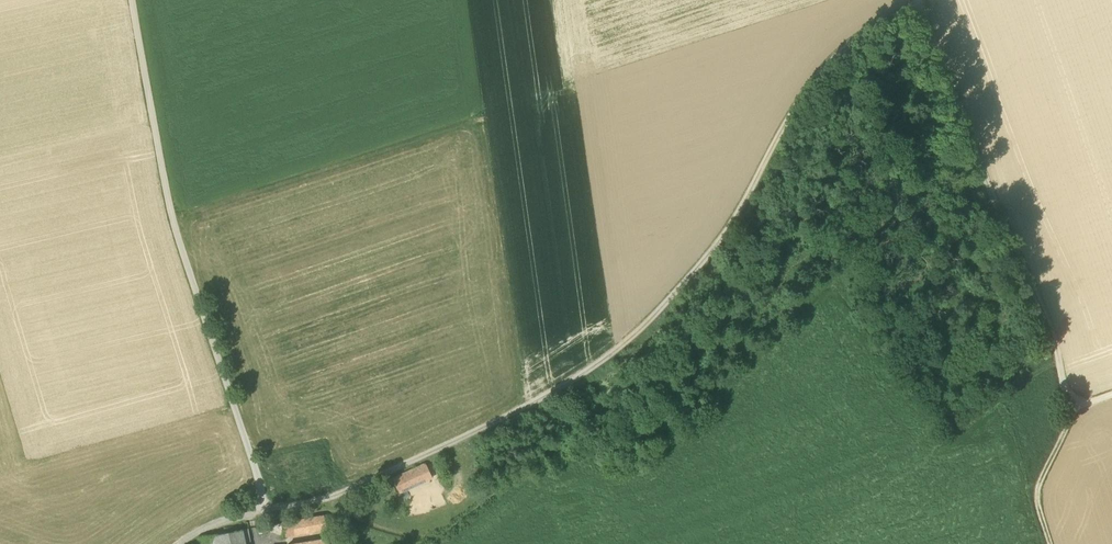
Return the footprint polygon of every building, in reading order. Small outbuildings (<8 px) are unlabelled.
[(393,479),(399,493),(432,478),(426,464),(393,479)] [(307,519),(309,532),(326,529),(324,517),(307,519)] [(309,532),(307,519),(282,523),(284,536),(309,532)] [(214,535),(216,543),(245,543),(243,531),(214,535)] [(200,543),(216,543),(214,535),(199,538),(200,543)]
